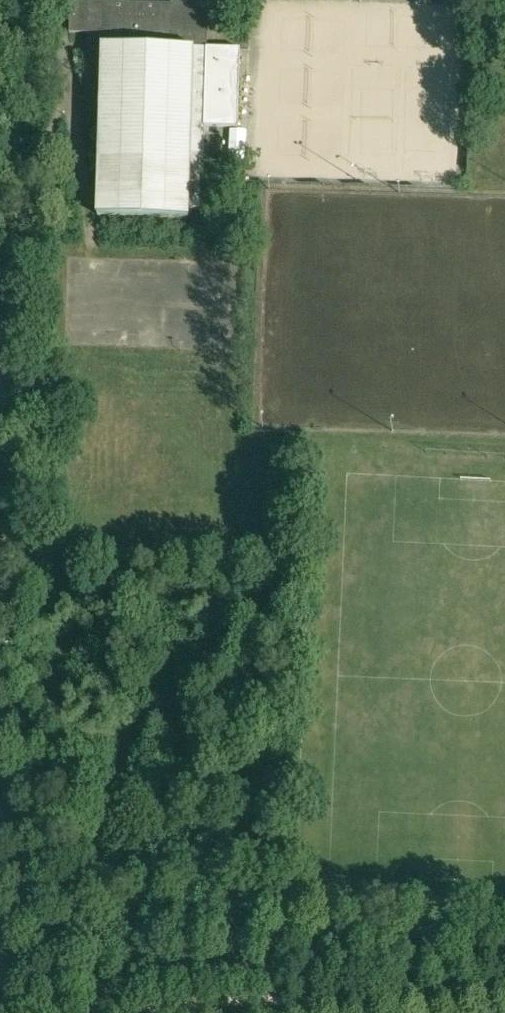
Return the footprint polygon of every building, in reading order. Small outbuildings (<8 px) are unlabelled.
[(85,32),(84,110),(100,110),(97,213),(188,215),(188,206),(203,207),(205,159),(206,125),(239,126),(241,47),(206,47),(207,0),(179,0),(179,1),(145,0),(71,0),(69,31),(85,32)] [(259,101),(249,101),(248,117),(258,118),(259,101)]
